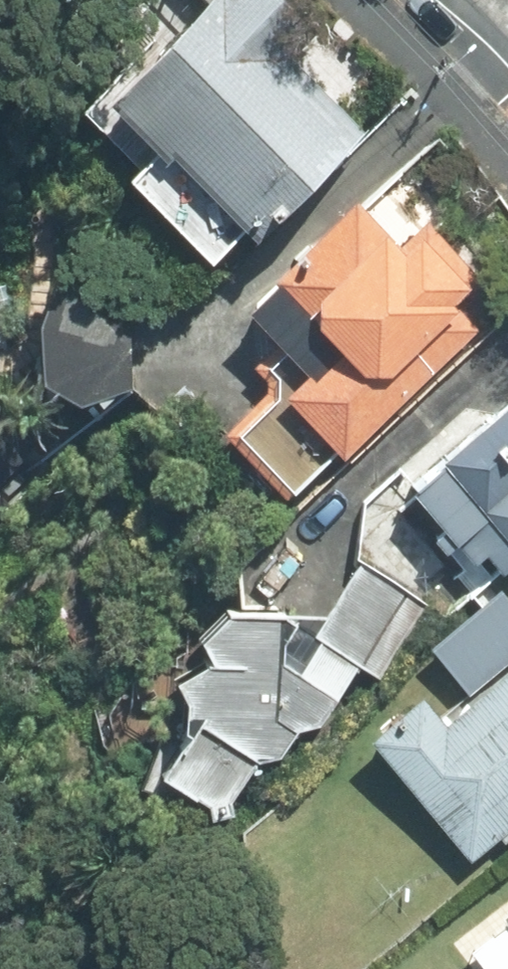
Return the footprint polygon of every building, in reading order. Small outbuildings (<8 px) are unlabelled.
[(108,87),(248,232),(356,128),(285,55),(309,32),(277,0),(198,0),(108,87)] [(325,449),(356,421),(360,425),(468,321),(350,199),(242,303),(300,364),(271,390),(325,449)] [(121,272),(35,265),(26,373),(111,380),(121,272)] [(479,401),(481,403),(406,467),(496,572),(507,561),(507,377),(479,401)] [(45,452),(0,404),(0,494),(45,452)] [(269,609),(215,600),(183,627),(196,652),(153,665),(165,725),(138,764),(199,814),(220,807),(241,756),(269,750),(291,725),(316,720),(353,668),(376,681),(427,606),(357,560),(311,630),(294,663),(271,655),(269,609)] [(507,651),(507,604),(496,588),(429,637),(464,684),(507,651)] [(357,735),(454,861),(507,820),(505,817),(507,814),(507,666),(434,724),(411,694),(357,735)] [(492,911),(507,931),(507,899),(492,911)]
